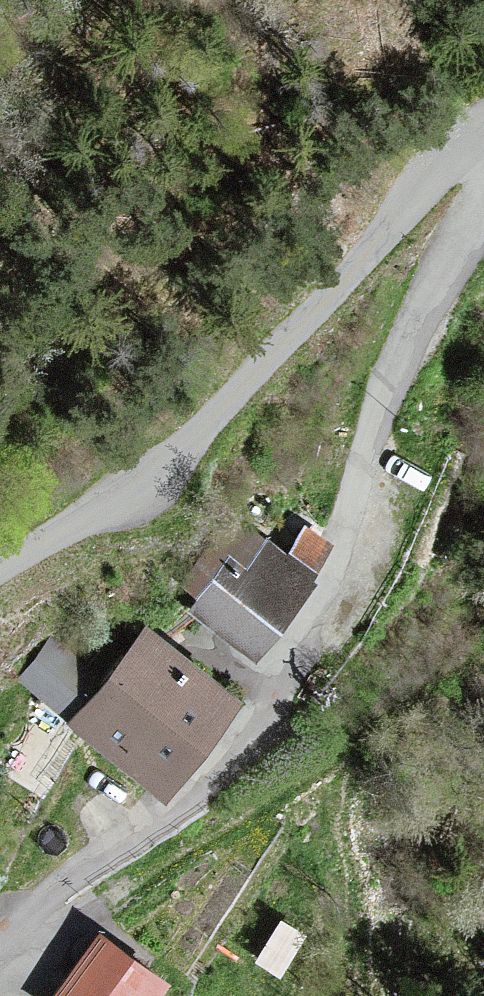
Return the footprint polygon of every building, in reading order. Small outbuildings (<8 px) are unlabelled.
[(229,552),(190,608),(253,651),(325,546),(308,534),(291,559),(268,543),(251,567),(229,552)] [(77,723),(160,791),(235,701),(151,632),(107,686),(56,644),(26,681),(77,723)] [(306,935),(280,920),(256,963),(282,978),(306,935)] [(101,933),(56,995),(165,995),(173,984),(101,933)]
